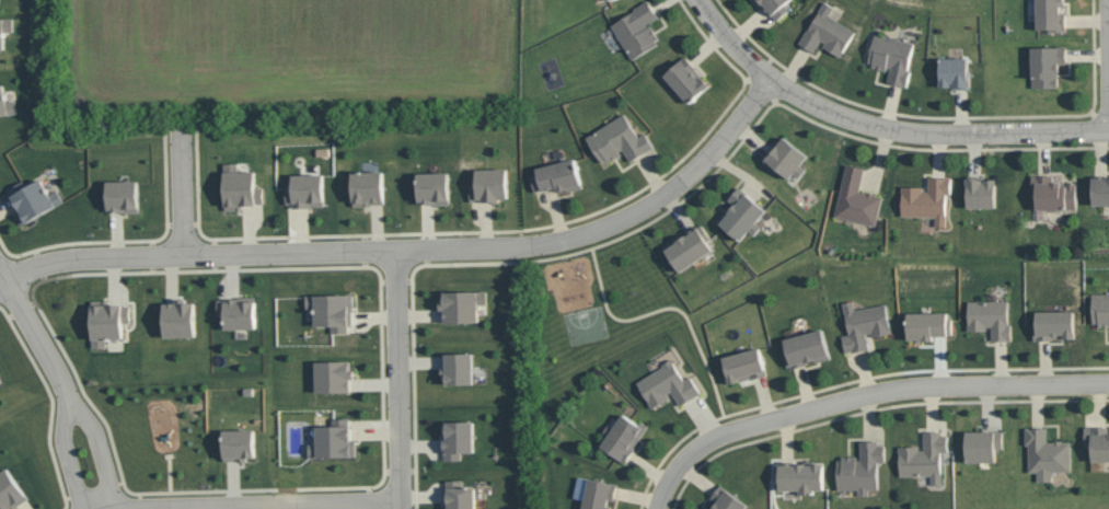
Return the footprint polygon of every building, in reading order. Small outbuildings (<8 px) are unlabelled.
[(634,8),(646,0),(649,0),(658,15),(645,23),(647,26),(650,25),(659,37),(655,39),(657,43),(632,59),(611,24),(635,10),(634,8)] [(772,15),(759,0),(789,0),(785,3),(789,9),(777,20),(773,13),(772,15)] [(1038,28),(1038,0),(1064,0),(1064,5),(1061,5),(1061,11),(1066,11),(1066,32),(1051,32),(1051,28),(1038,28)] [(855,31),(841,56),(823,46),(825,42),(821,39),(815,51),(798,43),(824,1),(833,7),(829,14),(855,31)] [(5,48),(0,49),(0,18),(13,18),(13,31),(4,32),(5,48)] [(914,42),(908,69),(911,71),(906,85),(887,81),(890,67),(886,66),(886,69),(871,67),(873,63),(868,61),(875,33),(914,42)] [(1066,45),(1066,62),(1060,62),(1060,71),(1058,71),(1058,86),(1032,86),(1032,47),(1058,47),(1058,45),(1066,45)] [(709,84),(689,102),(665,74),(685,55),(696,68),(695,69),(703,77),(709,84)] [(969,57),(969,89),(954,89),(954,85),(939,85),(939,80),(939,57),(969,57)] [(18,112),(0,115),(0,84),(3,83),(7,101),(15,99),(18,112)] [(654,147),(632,161),(623,149),(620,151),(622,154),(609,162),(607,159),(602,162),(587,137),(624,113),(639,137),(646,132),(654,147)] [(808,155),(800,165),(806,170),(799,176),(795,173),(789,177),(782,171),(778,174),(763,163),(784,137),(808,155)] [(575,158),(582,187),(568,192),(567,188),(557,190),(556,186),(543,190),(543,188),(535,190),(531,175),(539,173),(536,167),(554,163),(575,158)] [(263,186),(264,203),(256,203),(256,205),(242,205),(242,209),(226,210),(224,163),(239,162),(239,171),(256,171),(256,186),(263,186)] [(883,196),(877,225),(835,215),(847,163),(864,167),(859,190),(866,193),(867,190),(875,193),(875,194),(883,196)] [(507,169),(508,197),(499,197),(499,203),(492,203),(492,201),(478,201),(478,200),(471,200),(470,184),(477,184),(476,169),(507,169)] [(383,171),(384,204),(370,204),(370,205),(355,206),(353,171),(383,171)] [(449,172),(450,204),(434,204),(434,203),(419,203),(419,173),(449,172)] [(324,174),(325,205),(310,205),(310,207),(294,208),(294,204),(287,204),(287,187),(292,186),(292,174),(324,174)] [(1076,183),(1076,208),(1036,209),(1037,193),(1031,192),(1031,174),(1052,174),(1053,182),(1061,182),(1061,185),(1065,185),(1065,183),(1076,183)] [(951,176),(950,193),(946,193),(946,225),(935,225),(935,216),(902,216),(902,185),(924,186),(923,190),(928,190),(928,176),(951,176)] [(996,178),(996,185),(995,185),(995,207),(968,207),(968,185),(966,185),(966,176),(982,176),(982,178),(983,178),(983,182),(985,182),(985,178),(996,178)] [(1093,176),(1108,176),(1108,204),(1093,205),(1093,176)] [(65,201),(24,224),(14,209),(16,208),(9,197),(12,195),(9,188),(23,180),(26,187),(42,178),(50,194),(58,189),(65,201)] [(138,181),(139,212),(123,212),(123,210),(107,210),(107,181),(138,181)] [(766,209),(756,222),(762,227),(754,234),(749,230),(741,240),(718,221),(733,203),(728,199),(739,185),(766,209)] [(714,248),(681,271),(663,246),(685,232),(686,233),(698,224),(698,227),(702,223),(712,238),(707,241),(714,248)] [(487,290),(487,304),(478,304),(478,321),(446,322),(444,309),(441,309),(440,300),(444,300),(444,291),(487,290)] [(1093,293),(1108,293),(1108,326),(1099,326),(1099,323),(1093,323),(1093,293)] [(354,294),(354,311),(353,311),(353,324),(348,324),(348,332),(332,333),(332,325),(315,325),(315,308),(307,308),(307,294),(354,294)] [(256,297),(256,327),(226,328),(226,315),(218,315),(217,299),(226,299),(226,298),(240,298),(240,296),(256,297)] [(196,302),(196,336),(165,337),(164,302),(177,302),(177,298),(187,298),(187,302),(196,302)] [(130,305),(130,322),(124,322),(124,338),(106,338),(106,347),(92,346),(92,304),(92,300),(108,300),(108,304),(124,303),(123,305),(130,305)] [(868,348),(852,351),(852,350),(845,351),(842,335),(850,334),(843,301),(853,300),(855,310),(886,303),(892,333),(873,336),(871,332),(866,333),(868,348)] [(1012,340),(992,340),(992,325),(986,326),(986,331),(968,331),(968,324),(969,324),(968,301),(1008,300),(1008,323),(1012,323),(1012,340)] [(1074,310),(1074,338),(1053,338),(1053,339),(1035,339),(1033,323),(1036,323),(1036,311),(1074,310)] [(951,317),(951,334),(947,334),(947,335),(934,335),(934,340),(924,340),(917,342),(917,339),(908,339),(908,312),(948,312),(948,317),(951,317)] [(830,358),(817,361),(816,360),(808,361),(808,363),(792,368),(790,366),(788,366),(784,350),(787,349),(785,339),(823,328),(830,358)] [(769,374),(751,379),(751,378),(730,383),(723,357),(760,347),(769,374)] [(473,352),(474,383),(447,384),(447,375),(442,375),(442,367),(443,367),(443,352),(473,352)] [(701,392),(681,405),(671,390),(667,393),(669,397),(652,407),(637,382),(663,366),(662,363),(672,358),(684,380),(691,375),(701,392)] [(351,391),(316,391),(316,360),(350,360),(350,369),(355,369),(355,378),(351,379),(351,391)] [(648,426),(633,448),(635,449),(625,463),(601,446),(608,436),(602,432),(610,423),(614,427),(623,413),(639,425),(642,420),(648,426)] [(356,439),(356,455),(310,456),(310,443),(317,443),(317,426),(334,425),(333,418),(349,418),(350,426),(351,426),(351,433),(354,433),(354,439),(356,439)] [(474,420),(475,451),(462,452),(462,459),(444,460),(444,452),(443,452),(443,437),(442,437),(442,421),(474,420)] [(1108,433),(1108,460),(1093,460),(1091,443),(1085,443),(1085,426),(1108,426),(1108,433)] [(1071,441),(1071,471),(1052,471),(1052,481),(1038,481),(1038,471),(1029,471),(1029,443),(1026,443),(1026,427),(1046,427),(1047,441),(1054,441),(1054,440),(1062,440),(1062,441),(1071,441)] [(255,429),(255,456),(247,456),(247,461),(239,461),(239,460),(226,460),(224,429),(255,429)] [(942,484),(932,484),(931,475),(900,475),(899,446),(919,446),(919,449),(924,449),(924,430),(942,430),(942,435),(947,435),(948,451),(940,451),(942,484)] [(1003,431),(1003,448),(996,448),(996,461),(968,462),(967,430),(1003,431)] [(886,444),(885,461),(878,461),(878,488),(869,488),(868,495),(858,495),(858,488),(839,488),(837,460),(842,459),(842,455),(856,455),(857,459),(860,459),(860,440),(878,440),(878,444),(886,444)] [(824,463),(823,489),(813,489),(813,494),(800,494),(800,489),(779,489),(779,479),(775,479),(775,463),(778,463),(778,462),(793,462),(793,463),(805,463),(805,461),(821,461),(821,463),(824,463)] [(28,498),(14,508),(0,508),(0,473),(9,467),(28,498)] [(611,507),(611,508),(582,508),(585,499),(574,497),(578,475),(616,483),(613,500),(608,499),(607,506),(611,507)] [(476,486),(476,508),(449,508),(444,508),(444,501),(446,501),(446,486),(447,486),(447,479),(464,479),(464,486),(476,486)] [(748,505),(745,508),(711,508),(716,502),(711,498),(720,484),(748,505)]
